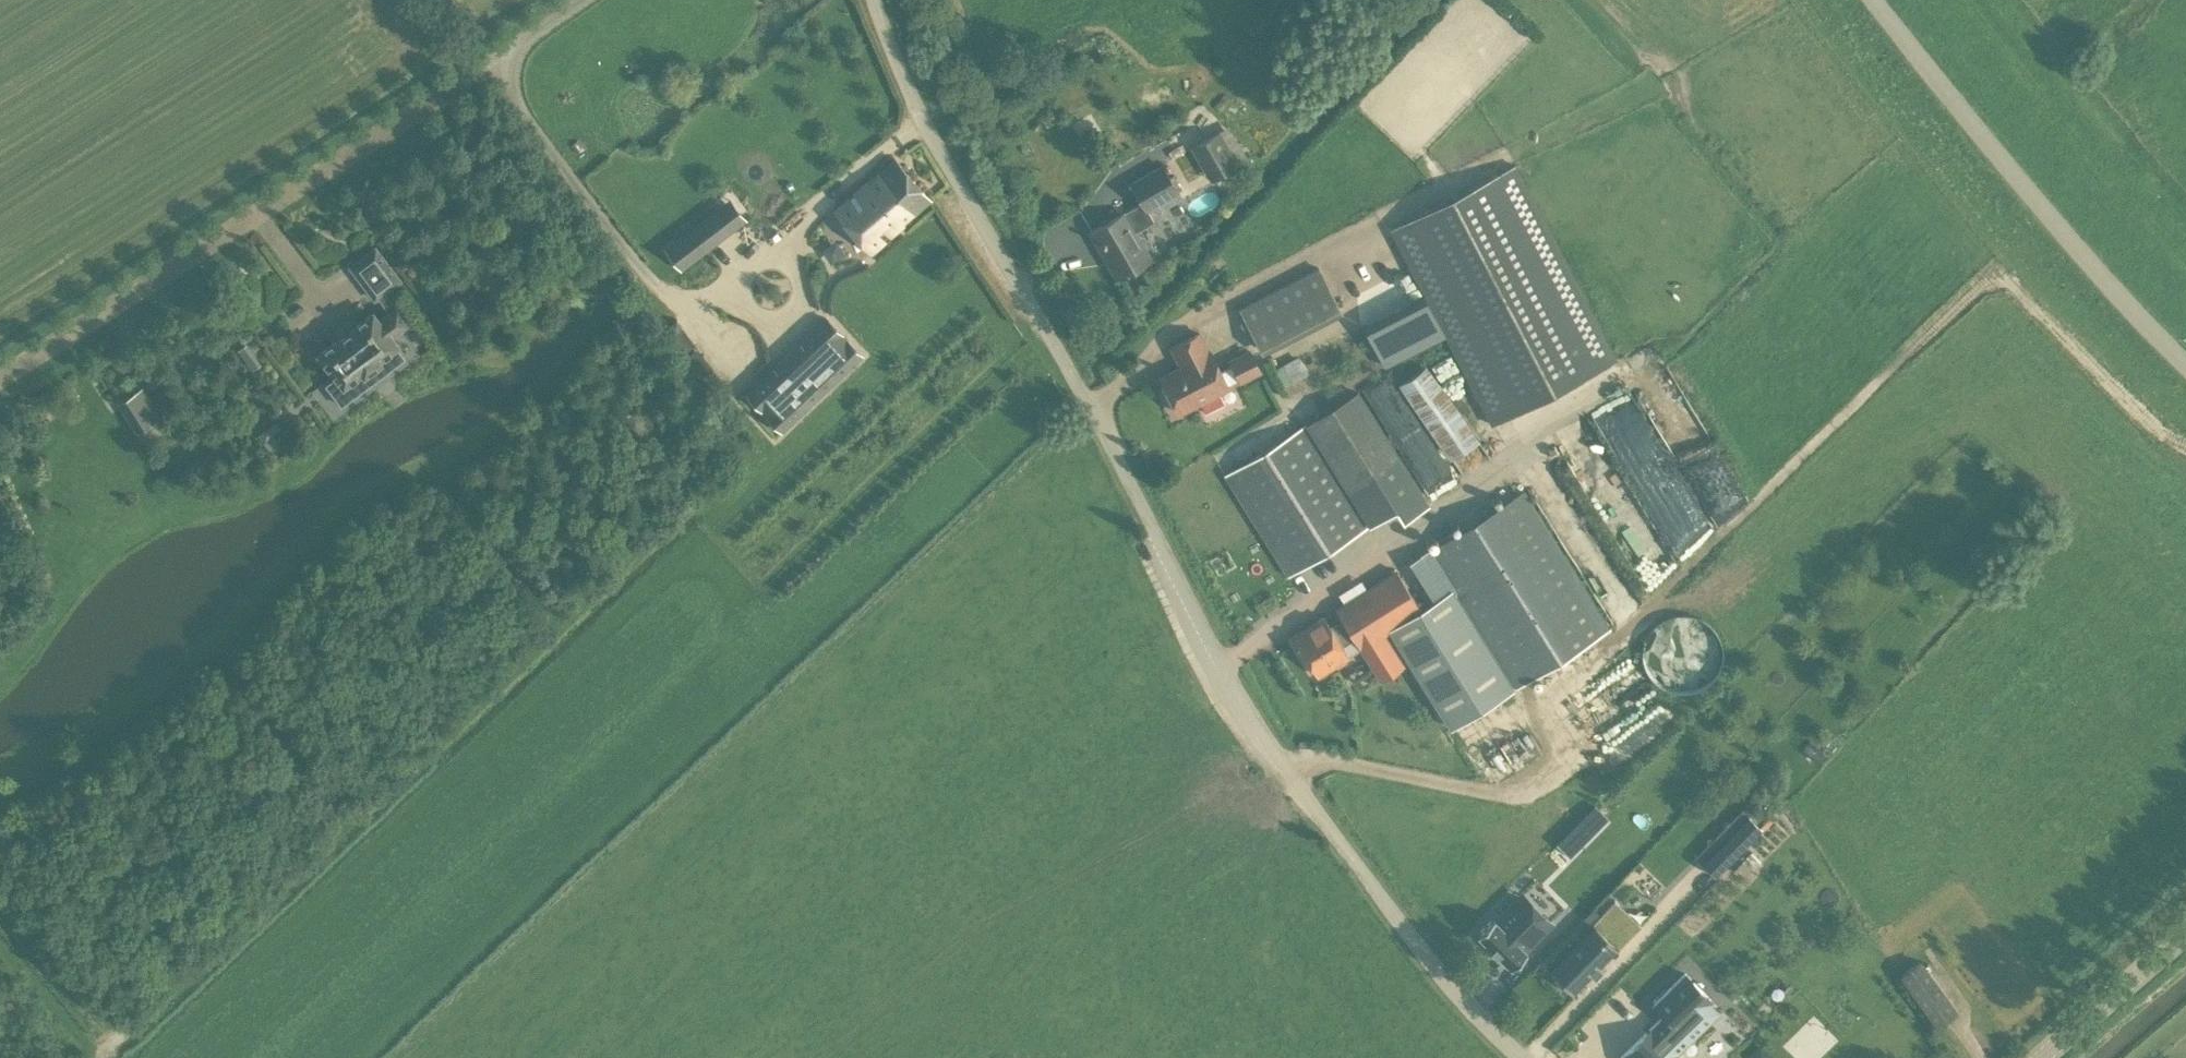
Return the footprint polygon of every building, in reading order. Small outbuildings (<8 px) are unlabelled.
[(1228,125),(1190,146),(1209,181),(1247,159),(1228,125)] [(893,156),(835,209),(870,252),(929,198),(893,156)] [(1142,202),(1090,230),(1117,277),(1150,258),(1133,232),(1153,220),(1147,208),(1177,191),(1162,164),(1131,182),(1142,202)] [(1515,164),(1389,229),(1491,425),(1617,360),(1515,164)] [(663,246),(680,268),(746,218),(729,196),(683,231),(663,246)] [(375,300),(379,297),(385,292),(402,279),(376,245),(349,265),(375,300)] [(1318,265),(1237,307),(1262,354),(1342,313),(1318,265)] [(350,326),(351,328),(341,336),(340,334),(316,352),(335,376),(325,384),(341,405),(371,383),(388,370),(388,369),(405,357),(398,347),(401,345),(394,336),(412,322),(398,303),(395,305),(385,292),(379,297),(389,310),(380,317),(373,309),(350,326)] [(826,317),(753,386),(789,424),(862,355),(826,317)] [(1178,365),(1158,375),(1163,385),(1161,387),(1170,406),(1174,404),(1179,414),(1231,387),(1228,383),(1238,378),(1240,382),(1261,371),(1249,347),(1227,358),(1231,365),(1220,371),(1199,330),(1169,346),(1178,365)] [(249,340),(239,347),(254,366),(263,360),(249,340)] [(1285,382),(1309,372),(1302,354),(1277,365),(1285,382)] [(1426,365),(1397,385),(1449,460),(1478,440),(1426,365)] [(1382,391),(1396,383),(1389,371),(1375,380),(1382,391)] [(161,417),(142,388),(118,403),(136,433),(161,417)] [(1357,392),(1225,474),(1287,574),(1367,524),(1384,515),(1387,519),(1416,516),(1428,489),(1411,465),(1403,466),(1357,392)] [(1523,490),(1432,547),(1415,558),(1439,597),(1441,600),(1442,601),(1447,597),(1453,606),(1457,603),(1510,688),(1519,683),(1608,627),(1523,490)] [(1322,617),(1294,634),(1319,673),(1389,628),(1421,608),(1396,569),(1336,607),(1343,619),(1329,628),(1322,617)] [(1389,628),(1451,726),(1510,688),(1457,603),(1453,606),(1447,597),(1442,601),(1441,600),(1439,597),(1421,608),(1389,628)] [(1492,747),(1509,772),(1539,751),(1522,726),(1492,747)] [(1589,810),(1586,814),(1598,826),(1608,817),(1595,805),(1595,804),(1589,810)] [(1747,813),(1700,860),(1716,876),(1763,829),(1747,813)] [(1557,843),(1569,855),(1579,846),(1566,833),(1557,843)] [(1539,918),(1542,915),(1528,901),(1524,904),(1516,896),(1494,918),(1493,916),(1477,932),(1511,966),(1527,950),(1525,948),(1547,927),(1539,918)] [(1615,899),(1548,967),(1550,969),(1555,964),(1577,986),(1572,991),(1574,993),(1592,974),(1594,976),(1601,968),(1599,967),(1641,924),(1639,923),(1638,924),(1615,902),(1616,900),(1615,899)] [(1921,959),(1899,975),(1936,1027),(1958,1011),(1921,959)] [(1618,1057),(1683,1057),(1666,1040),(1710,999),(1685,973),(1653,1003),(1663,1014),(1618,1057)]
